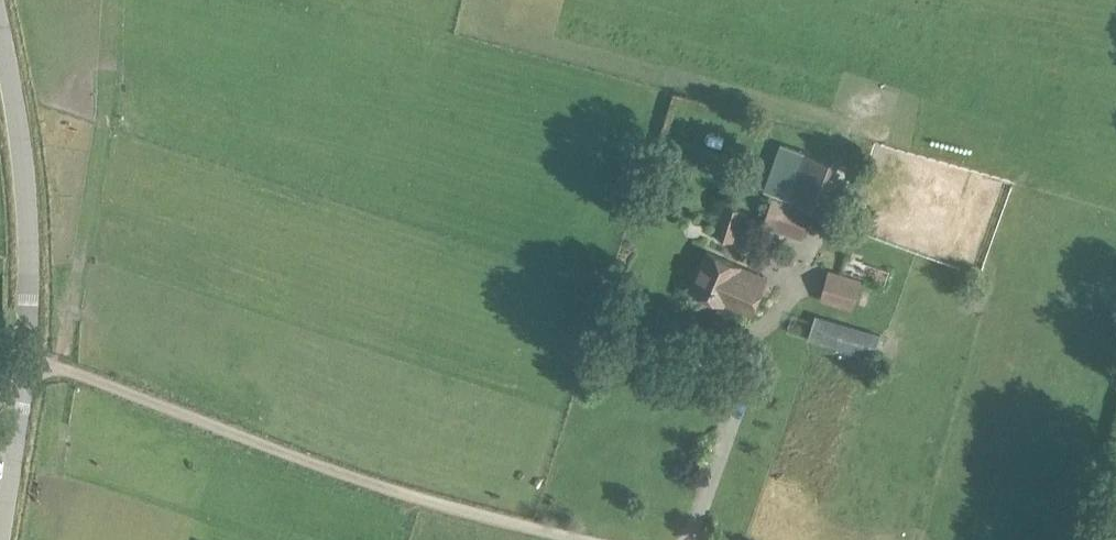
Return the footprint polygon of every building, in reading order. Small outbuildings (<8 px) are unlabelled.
[(788,197),(804,151),(779,142),(763,189),(788,197)] [(835,161),(804,151),(788,197),(819,208),(835,161)] [(773,196),(764,223),(802,237),(811,210),(773,196)] [(726,205),(717,235),(732,240),(741,209),(726,205)] [(694,283),(692,287),(724,301),(751,312),(766,278),(740,266),(740,265),(708,251),(700,269),(696,271),(692,278),(694,283)] [(837,274),(828,300),(853,307),(854,307),(862,281),(837,274)] [(831,345),(838,323),(818,317),(810,339),(831,345)] [(838,323),(831,345),(831,346),(873,358),(881,333),(838,320),(838,323)] [(1103,538),(1112,539),(1115,539),(1115,520),(1107,518),(1103,538)]
